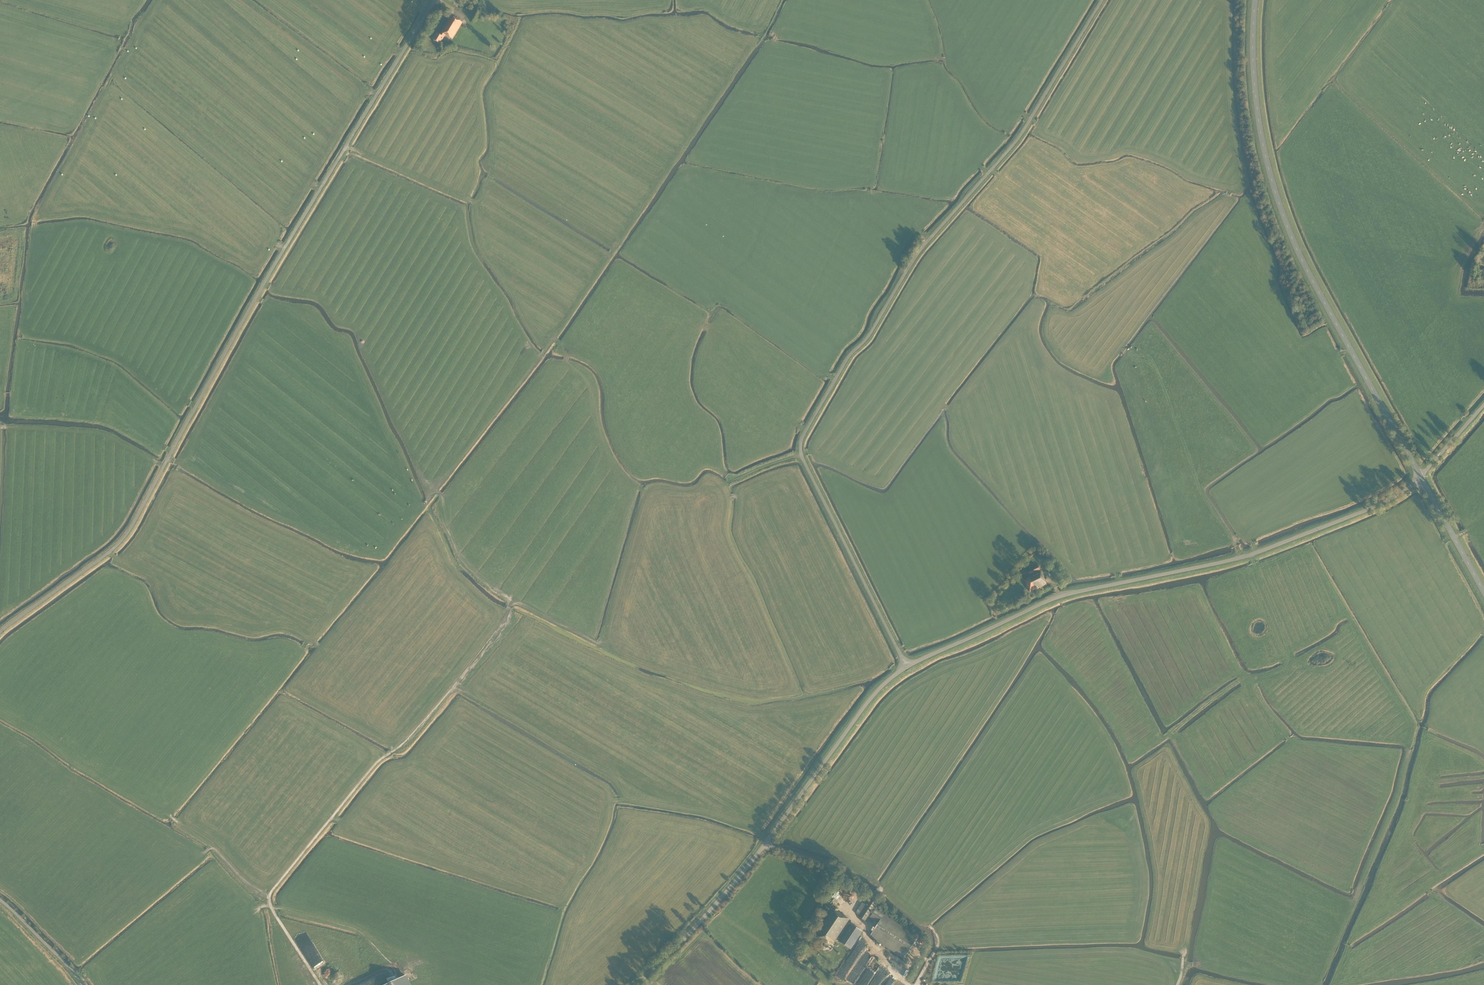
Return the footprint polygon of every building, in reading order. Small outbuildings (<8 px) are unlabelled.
[(433,41),(440,45),(445,36),(452,40),(463,23),(452,16),(440,36),(437,34),(433,41)] [(1024,580),(1030,592),(1035,589),(1035,590),(1046,584),(1044,580),(1045,580),(1041,572),(1024,580)] [(871,913),(877,904),(871,900),(867,906),(862,913),(859,917),(865,921),(868,916),(871,913)] [(816,938),(826,944),(825,946),(825,947),(827,948),(828,948),(829,946),(831,947),(849,920),(838,913),(840,910),(835,907),(834,909),(833,909),(818,931),(820,932),(816,938)] [(870,937),(904,959),(918,937),(876,909),(870,918),(878,924),(870,937)] [(839,942),(851,949),(862,932),(851,924),(839,942)] [(855,955),(859,957),(864,948),(857,944),(855,948),(858,950),(855,955)] [(884,984),(894,984),(897,978),(889,974),(884,984)] [(404,976),(385,984),(409,984),(404,976)]
